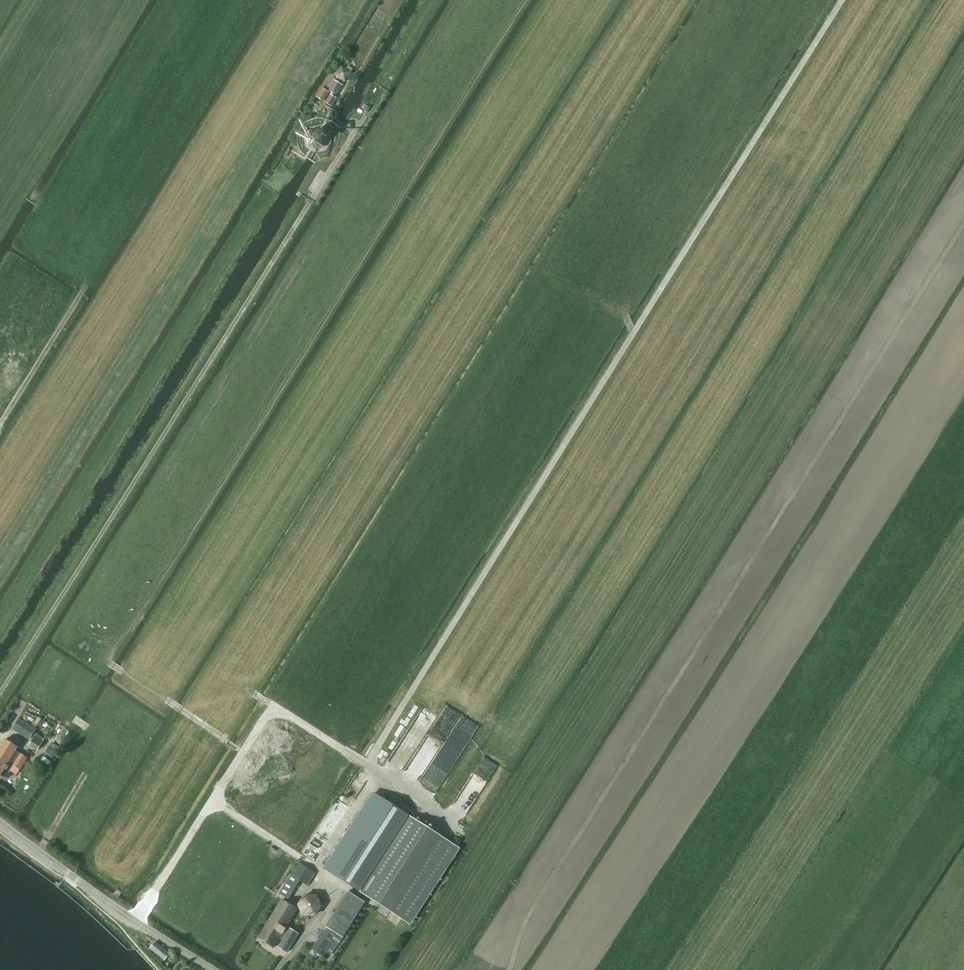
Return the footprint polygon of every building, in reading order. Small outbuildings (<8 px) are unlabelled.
[(327,90),(336,96),(342,85),(334,80),(327,90)] [(328,92),(322,88),(316,97),(323,101),(328,92)] [(331,94),(325,103),(332,107),(337,98),(331,94)] [(324,147),(328,141),(326,133),(319,129),(312,130),(308,137),(309,144),(316,149),(324,147)] [(18,718),(11,729),(28,740),(35,729),(18,718)] [(35,734),(29,743),(37,749),(44,739),(35,734)] [(10,760),(15,763),(13,765),(20,770),(28,758),(21,754),(16,751),(18,748),(5,739),(0,747),(0,776),(10,760)] [(50,746),(44,754),(51,759),(57,751),(50,746)] [(374,793),(325,869),(359,891),(409,924),(458,848),(408,816),(374,793)] [(291,874),(279,894),(288,899),(300,881),(307,886),(315,874),(299,863),(291,875),(291,874)] [(327,928),(315,944),(316,944),(322,949),(330,955),(343,938),(344,936),(365,902),(347,892),(326,926),(326,927),(327,928)] [(305,896),(299,905),(304,915),(315,915),(321,906),(316,896),(305,896)] [(281,900),(258,938),(273,948),(279,938),(283,940),(278,947),(287,952),(299,934),(290,929),(291,928),(288,925),(298,910),(281,900)] [(155,942),(150,949),(164,960),(170,954),(155,942)]
